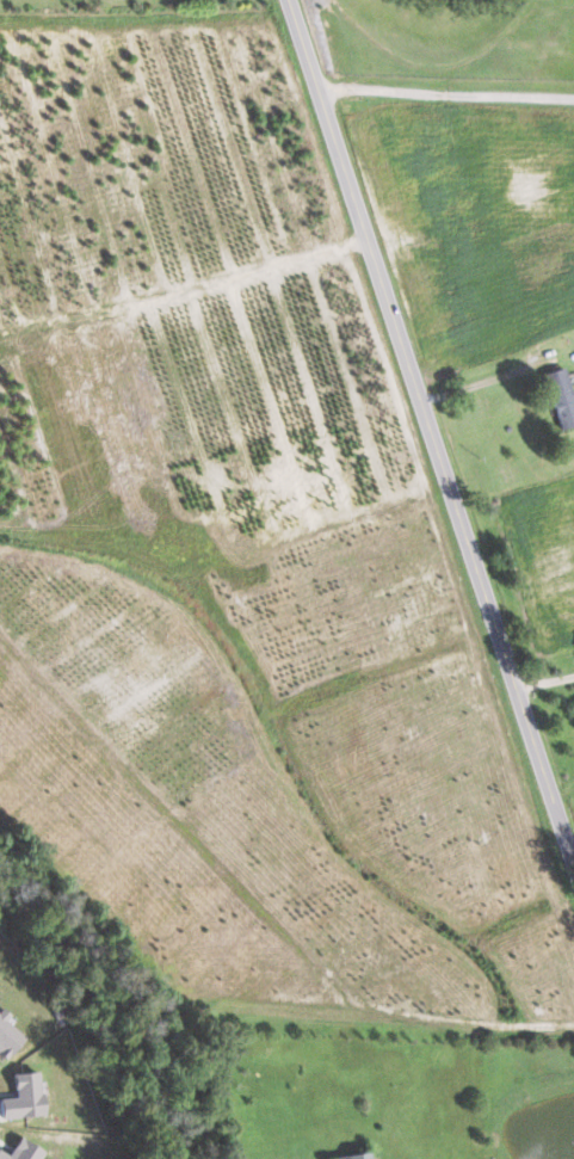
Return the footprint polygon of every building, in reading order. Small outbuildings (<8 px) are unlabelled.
[(567,367),(546,372),(558,429),(573,425),(573,398),(567,367)] [(25,1038),(0,1016),(0,1055),(5,1060),(25,1038)] [(2,1119),(43,1115),(39,1072),(13,1074),(16,1097),(0,1098),(2,1119)] [(19,1138),(10,1156),(0,1151),(0,1158),(38,1158),(42,1149),(19,1138)] [(336,1158),(373,1158),(372,1150),(335,1155),(336,1158)]
